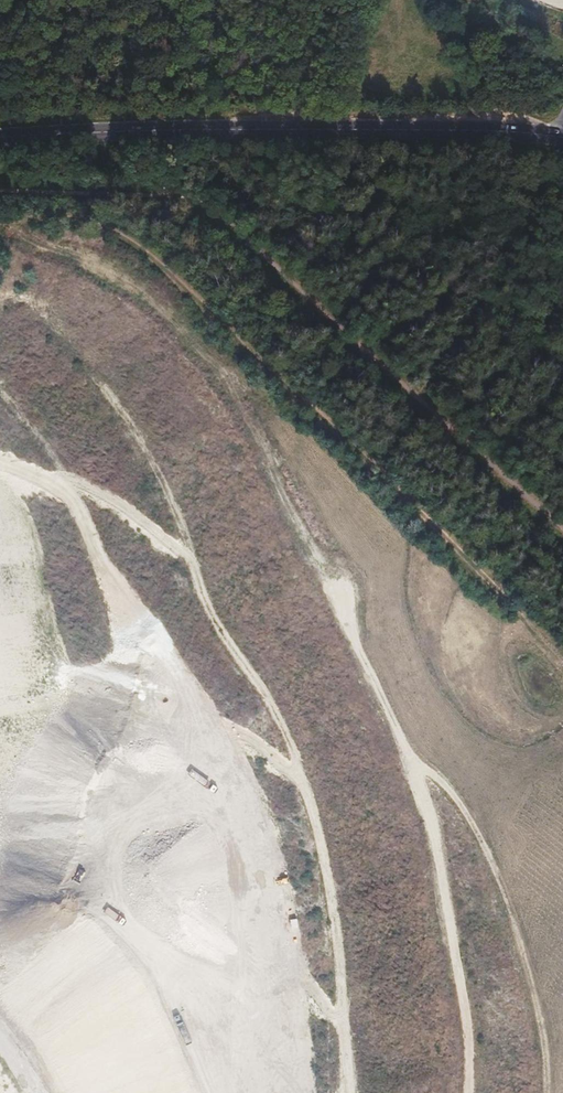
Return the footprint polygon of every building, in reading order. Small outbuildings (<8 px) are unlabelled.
[(508,10),(511,0),(483,0),(508,10)]
